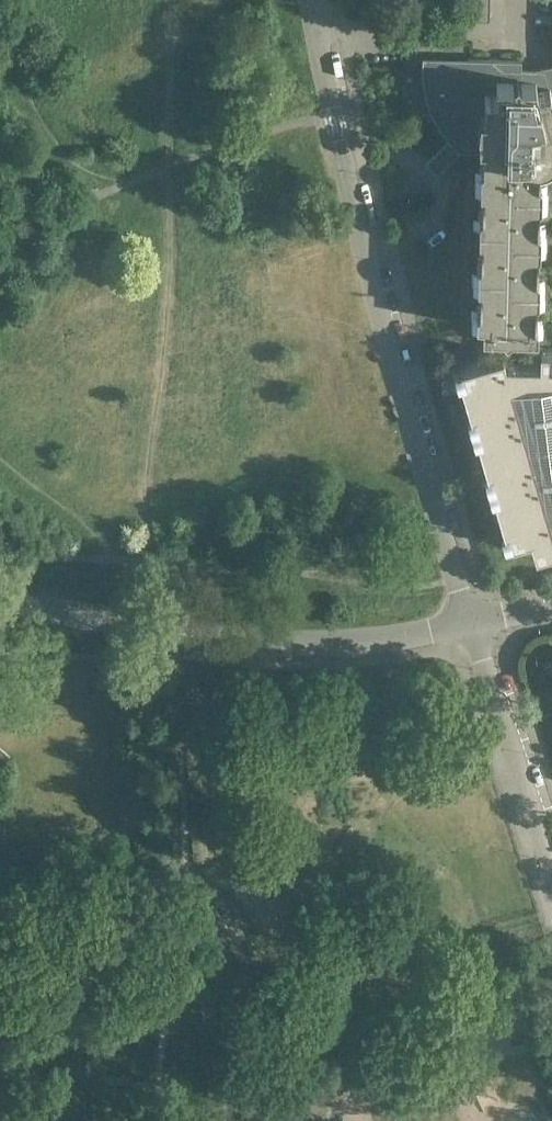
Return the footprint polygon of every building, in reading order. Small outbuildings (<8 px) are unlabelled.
[(489,20),(490,6),(464,5),(464,19),(489,20)] [(539,359),(526,359),(526,347),(518,347),(518,329),(536,329),(536,317),(533,314),(534,293),(537,290),(537,270),(535,267),(535,246),(538,243),(539,222),(536,220),(537,198),(540,196),(540,175),(538,172),(538,161),(540,161),(542,161),(545,160),(547,159),(549,158),(551,156),(551,151),(548,147),(545,136),(551,134),(551,66),(535,70),(521,70),(522,58),(468,57),(468,65),(428,64),(429,76),(430,88),(434,99),(438,110),(443,120),(451,131),(458,125),(484,126),(483,159),(480,162),(480,183),(482,185),(481,206),(479,209),(478,230),(481,233),(480,254),(478,257),(477,277),(480,280),(479,301),(476,304),(476,315),(482,315),(482,327),(502,328),(501,349),(502,352),(461,363),(464,376),(512,539),(531,534),(536,551),(551,547),(551,345),(540,344),(539,359)]
